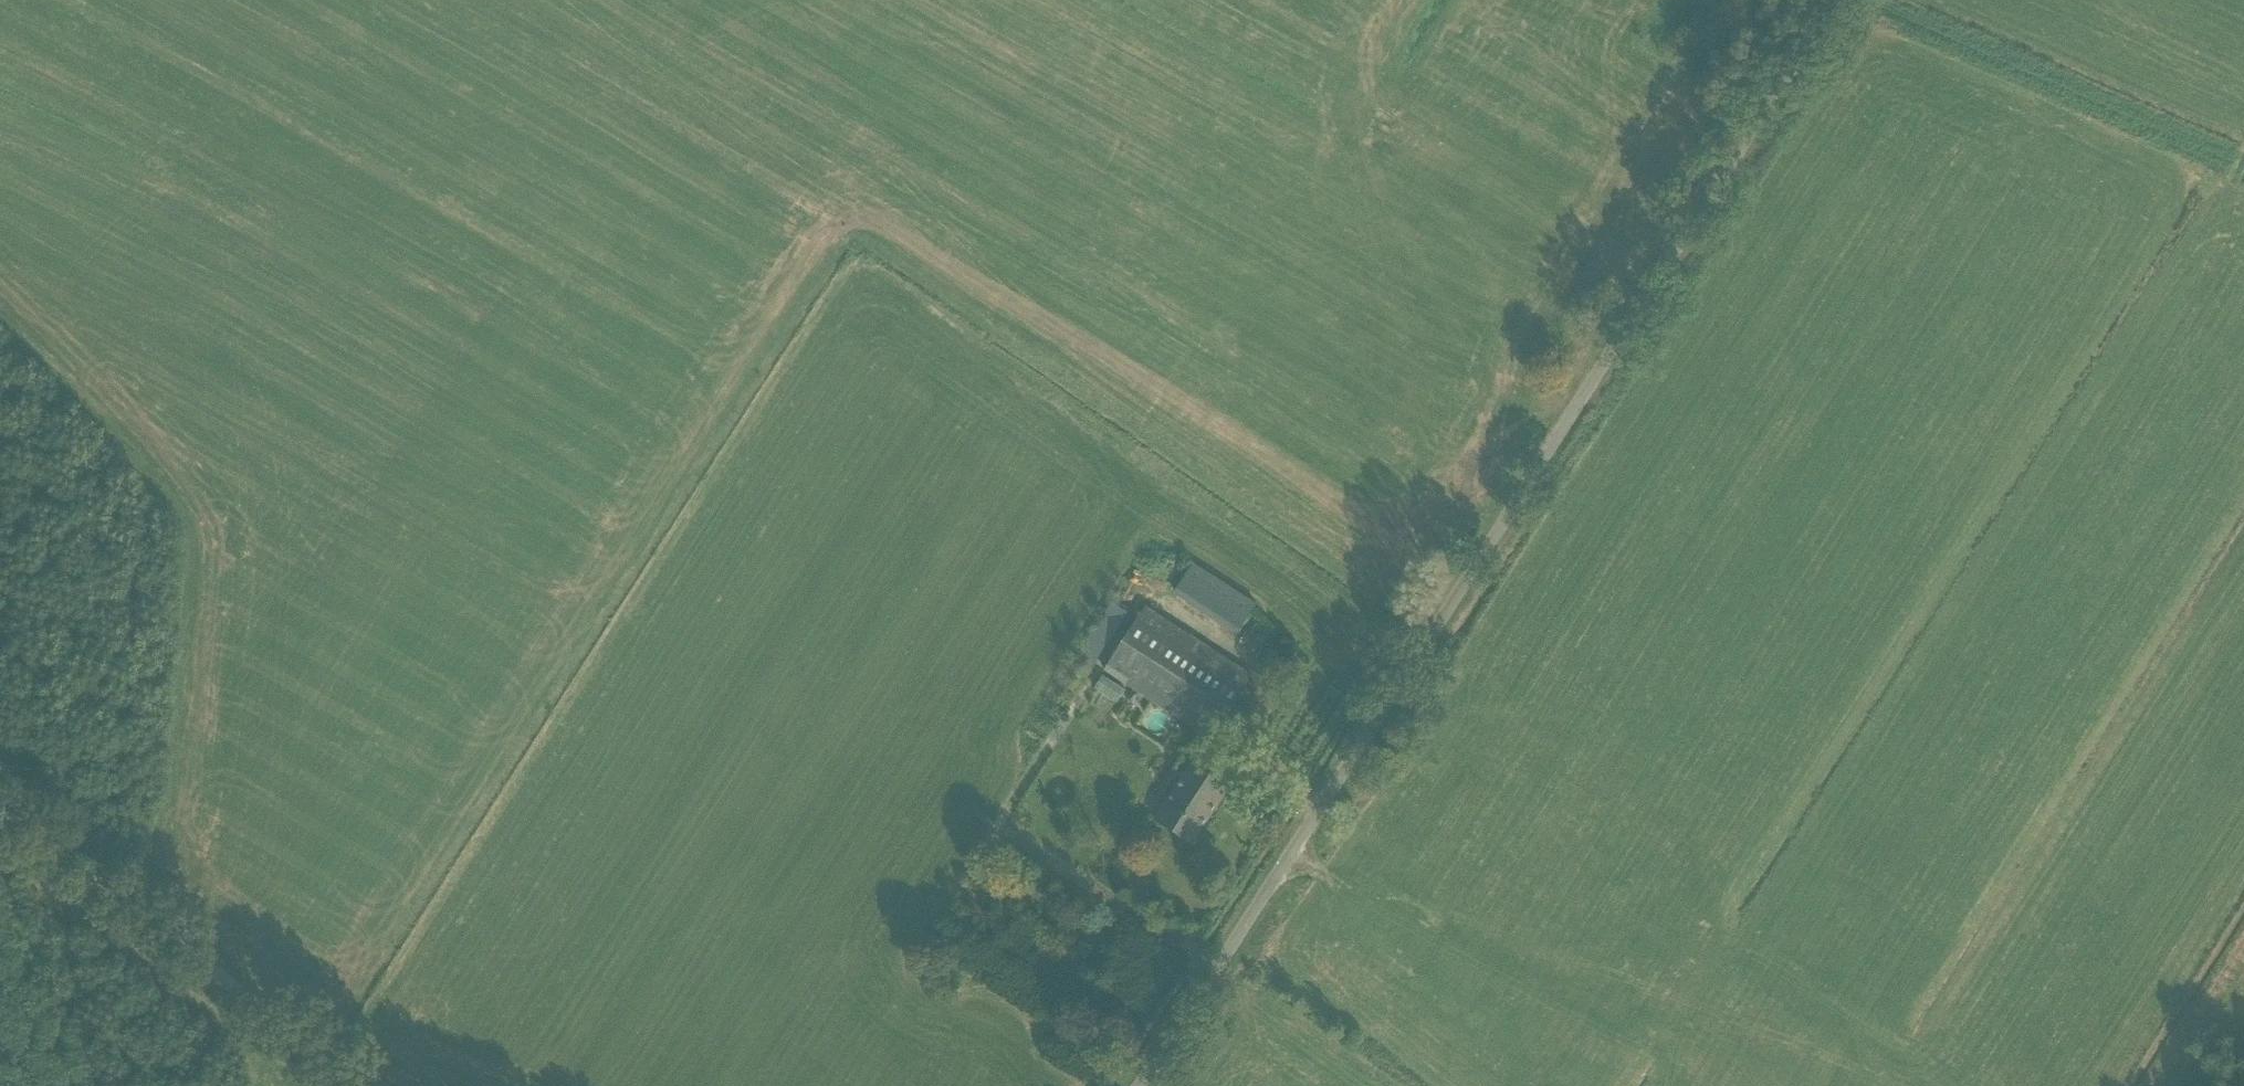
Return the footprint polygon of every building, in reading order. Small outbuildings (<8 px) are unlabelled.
[(1192,563),(1172,594),(1236,636),(1256,605),(1192,563)] [(1210,739),(1246,683),(1141,615),(1105,671),(1210,739)] [(1191,844),(1227,789),(1191,766),(1156,821),(1191,844)]
